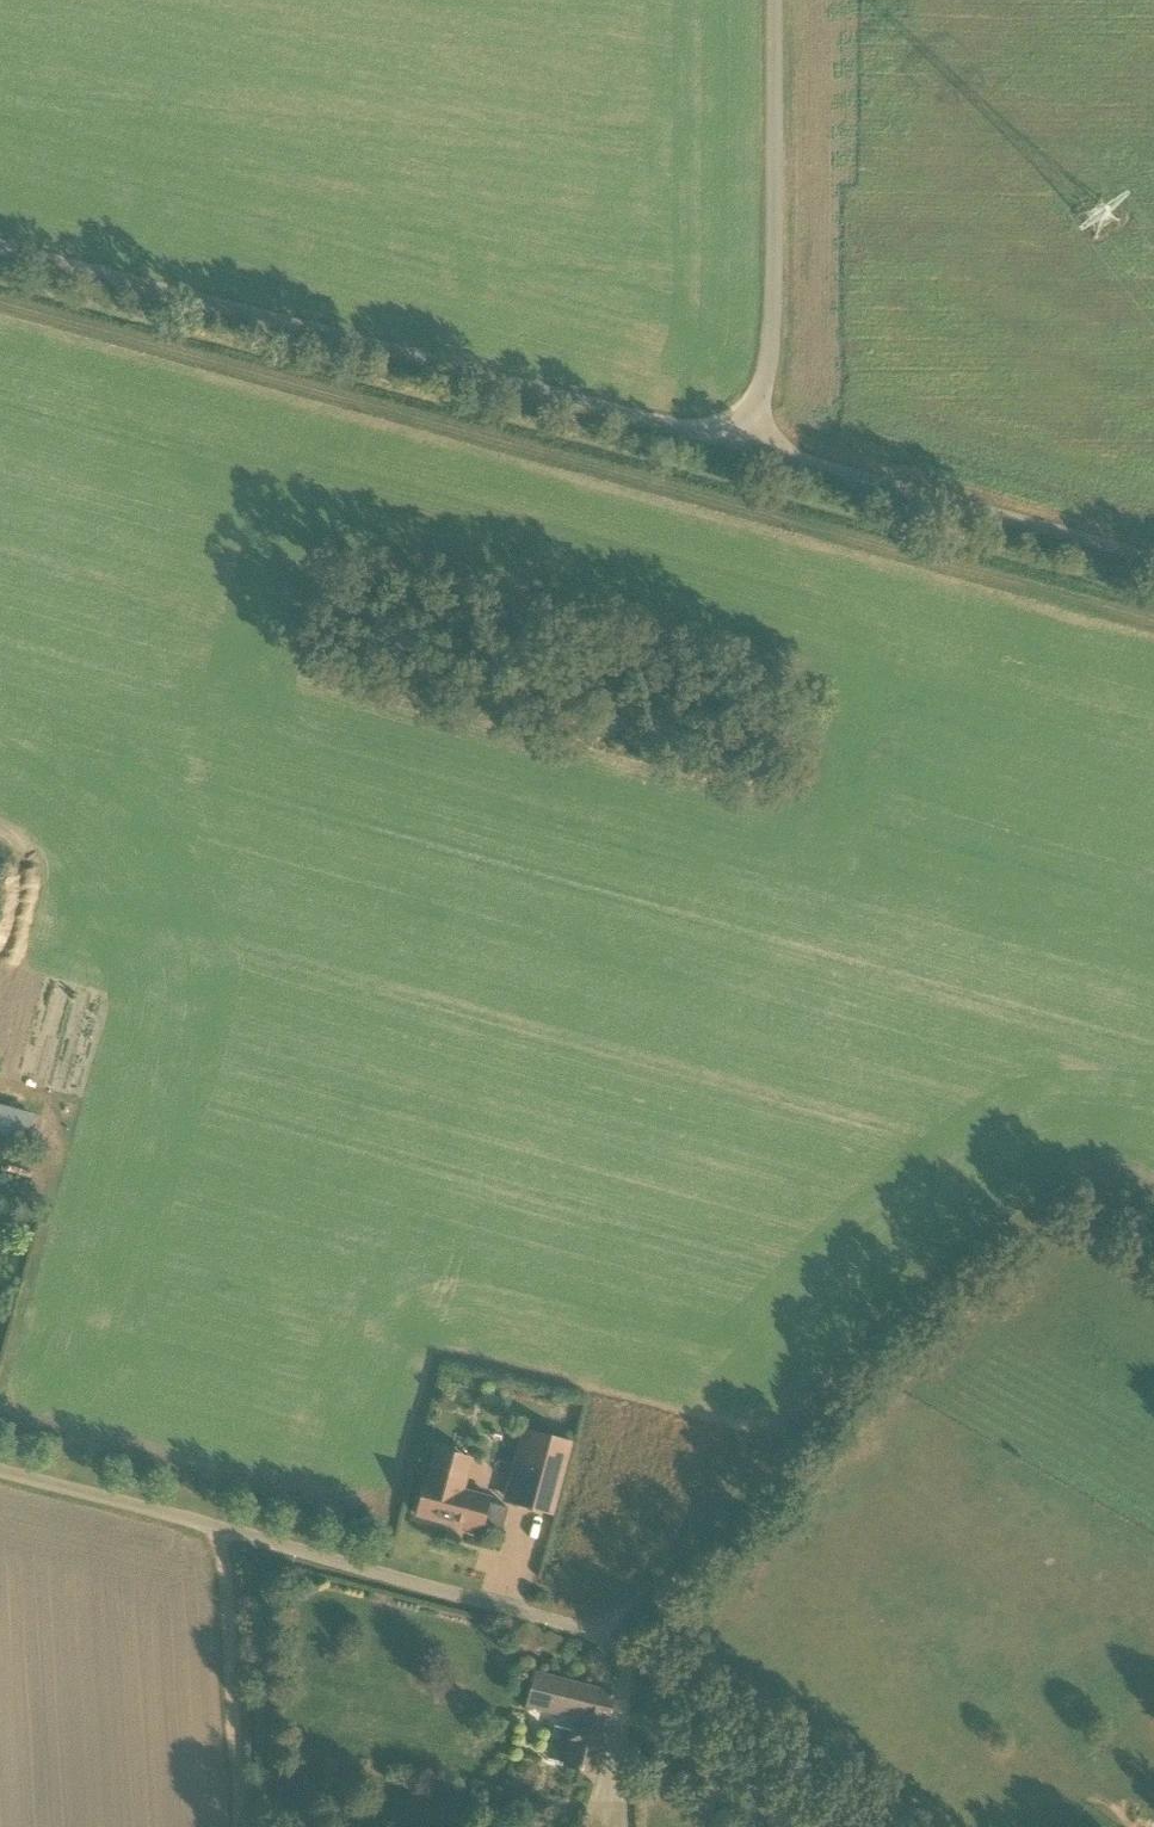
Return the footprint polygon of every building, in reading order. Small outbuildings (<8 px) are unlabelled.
[(502,1501),(551,1514),(570,1442),(522,1429),(502,1501)] [(482,1532),(491,1498),(464,1490),(472,1458),(437,1449),(429,1481),(426,1480),(417,1515),(482,1532)] [(566,1766),(595,1772),(615,1694),(536,1674),(528,1705),(578,1717),(566,1766)]
